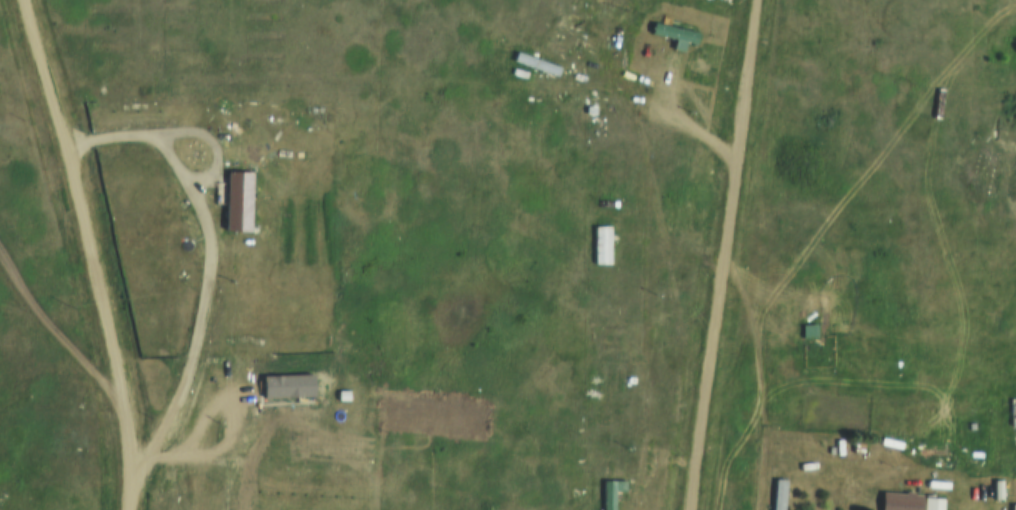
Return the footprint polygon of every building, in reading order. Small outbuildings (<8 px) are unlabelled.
[(652,19),(695,30),(692,44),(648,32),(652,19)] [(514,51),(556,67),(552,76),(510,60),(514,51)] [(512,67),(525,72),(523,78),(510,73),(512,67)] [(224,172),(247,173),(245,231),(222,230),(224,172)] [(591,226),(608,226),(608,264),(591,264),(591,226)] [(799,324),(813,325),(813,337),(799,337),(799,324)] [(879,435),(900,441),(898,448),(877,443),(879,435)] [(919,446),(943,447),(942,457),(918,456),(919,446)] [(613,490),(612,509),(601,509),(602,478),(622,478),(621,490),(613,490)] [(925,479),(946,480),(946,488),(925,487),(925,479)] [(918,494),(917,509),(878,509),(880,490),(903,492),(903,489),(911,490),(911,493),(918,494)] [(941,497),(940,509),(920,509),(922,495),(941,497)]
